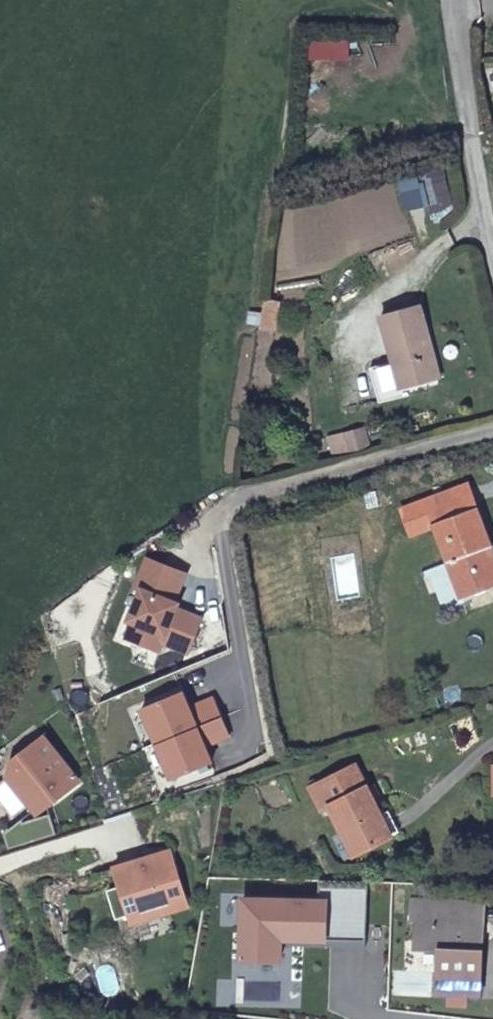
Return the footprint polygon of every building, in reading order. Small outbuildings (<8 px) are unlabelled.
[(444,373),(423,302),(385,312),(397,359),(403,358),(410,383),(433,377),(444,373)] [(410,383),(412,389),(434,384),(433,377),(410,383)] [(354,454),(375,448),(370,429),(350,434),(354,454)] [(492,540),(492,537),(472,480),(404,505),(414,533),(437,524),(464,596),(492,585),(492,564),(485,544),(492,540)] [(389,838),(358,766),(311,786),(321,810),(329,806),(340,833),(344,831),(355,853),(389,838)] [(344,831),(340,833),(350,856),(355,853),(344,831)] [(452,992),(462,992),(478,993),(482,904),(412,901),(410,922),(417,922),(421,926),(415,930),(415,950),(437,951),(436,991),(452,992)]
